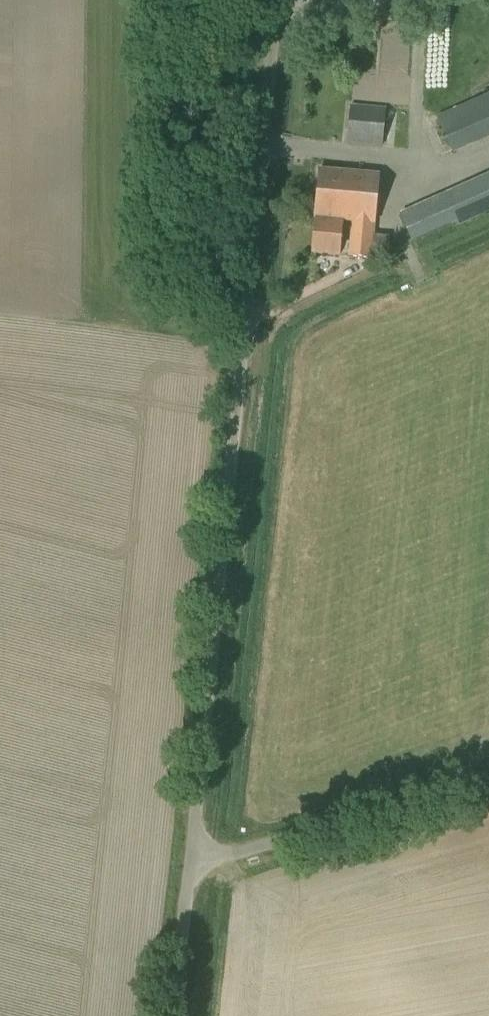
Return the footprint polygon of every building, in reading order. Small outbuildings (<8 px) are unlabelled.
[(453,153),(488,138),(488,94),(436,116),(453,153)] [(386,107),(352,105),(349,142),(383,144),(386,107)] [(316,219),(344,222),(352,222),(349,257),(371,260),(388,261),(390,237),(374,235),(380,173),(319,167),(314,219),(316,219)] [(446,197),(458,223),(458,225),(488,212),(488,173),(445,193),(446,197)] [(458,223),(446,197),(403,213),(412,239),(458,223)] [(340,256),(344,222),(316,219),(313,252),(340,256)]
